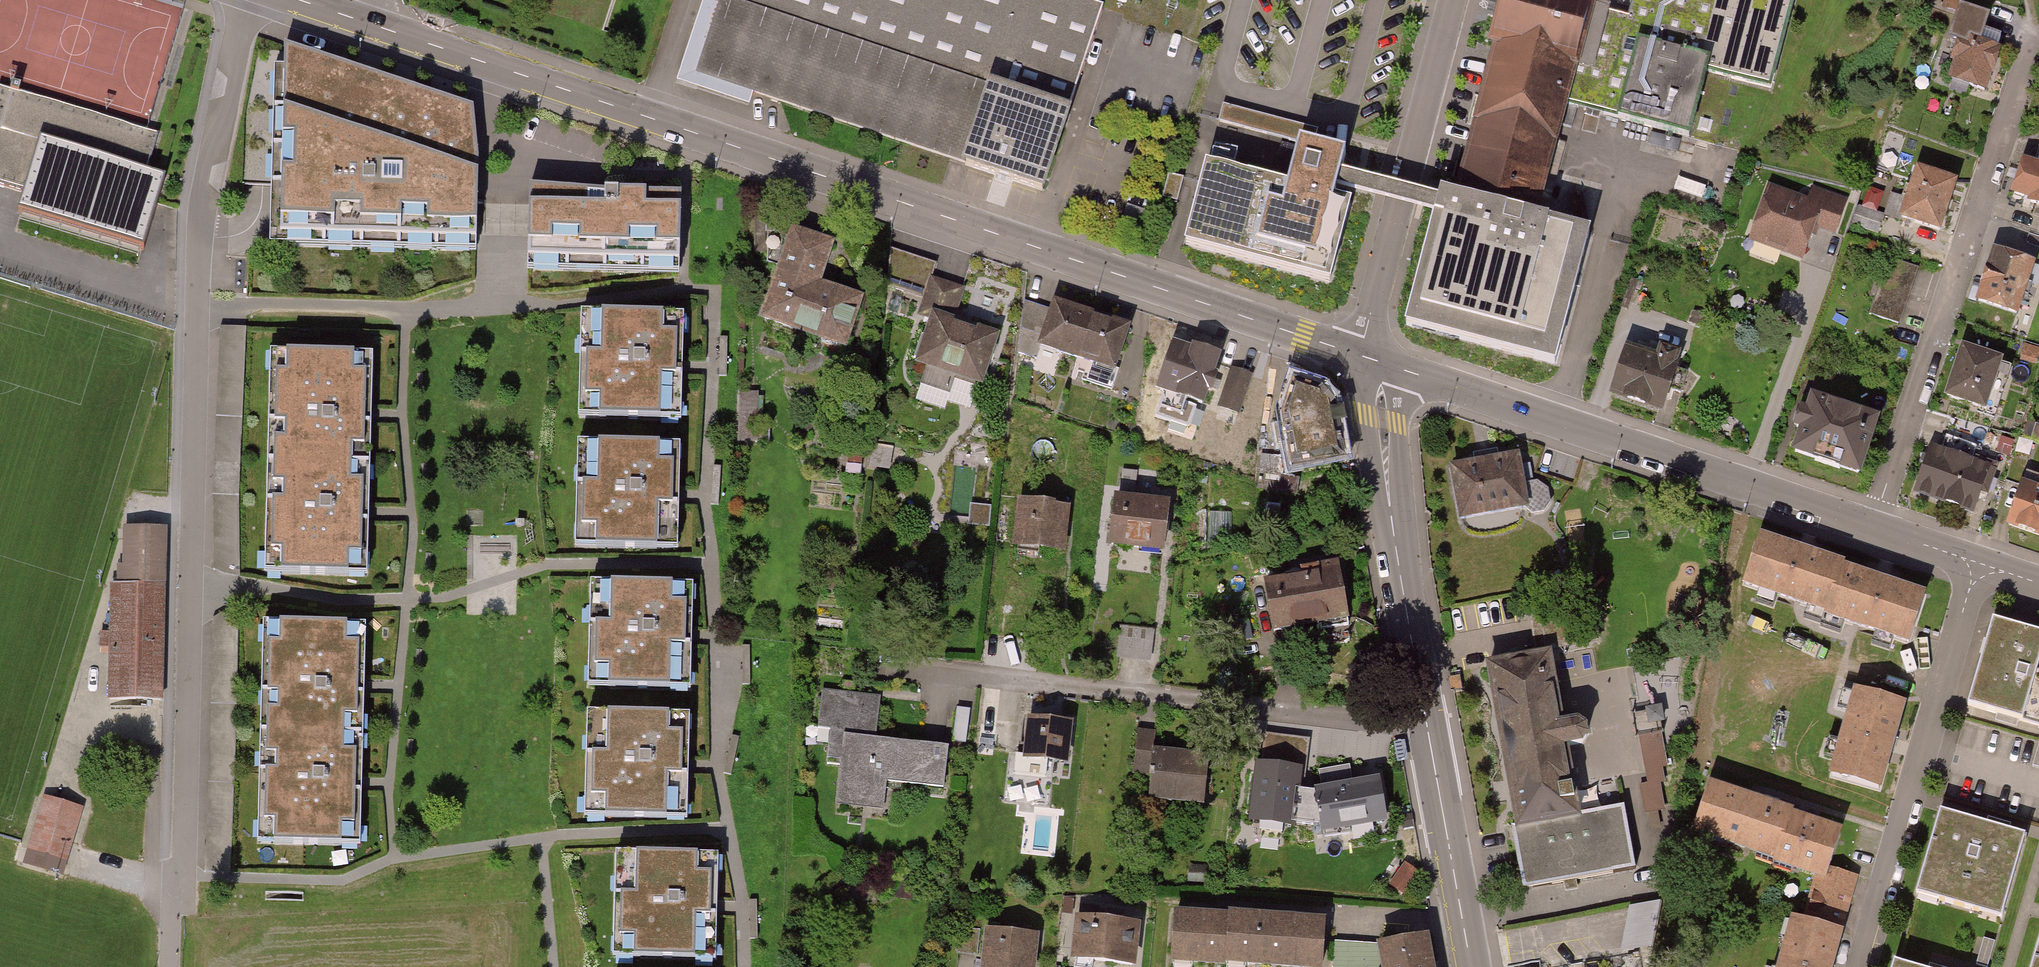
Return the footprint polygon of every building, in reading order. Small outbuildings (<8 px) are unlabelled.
[(694,79),(969,169),(992,177),(1013,184),(1037,192),(1040,193),(1100,12),(1062,0),(720,0),(694,79)] [(1405,328),(1556,367),(1591,233),(1543,220),(1571,112),(1618,124),(1617,128),(1691,147),(1709,78),(1772,94),(1796,0),(1506,0),(1454,198),(1440,194),(1440,197),(1436,213),(1405,328)] [(1997,52),(1956,40),(1944,82),(1985,94),(1997,52)] [(472,113),(286,57),(283,235),(475,234),(472,113)] [(0,89),(0,189),(16,194),(11,215),(145,254),(165,181),(145,174),(155,134),(0,89)] [(1201,183),(1185,247),(1330,285),(1352,204),(1335,199),(1338,187),(1342,171),(1346,156),(1299,143),(1288,187),(1206,165),(1201,183)] [(2006,194),(2038,205),(2038,158),(2019,152),(2006,194)] [(1914,167),(1897,217),(1939,232),(1956,182),(1914,167)] [(1436,213),(1440,197),(1342,171),(1338,187),(1436,213)] [(1806,197),(1763,181),(1743,237),(1797,257),(1811,220),(1838,230),(1850,197),(1811,183),(1806,197)] [(672,197),(532,186),(528,268),(670,277),(672,197)] [(824,248),(783,234),(751,327),(841,357),(859,305),(810,288),(824,248)] [(930,288),(935,255),(896,249),(890,282),(930,288)] [(1989,249),(1970,303),(2013,317),(2031,263),(1989,249)] [(1917,269),(1885,260),(1869,314),(1901,324),(1917,269)] [(1125,329),(1046,303),(1032,347),(1111,372),(1125,329)] [(994,325),(929,304),(907,370),(972,391),(994,325)] [(585,412),(678,416),(681,318),(587,317),(585,412)] [(1217,356),(1165,338),(1149,387),(1200,405),(1217,356)] [(1651,358),(1625,349),(1606,401),(1658,419),(1682,352),(1657,343),(1651,358)] [(2001,363),(1955,348),(1939,398),(1985,413),(2001,363)] [(266,571),(370,569),(373,356),(274,355),(266,571)] [(1251,375),(1230,368),(1217,409),(1239,416),(1251,375)] [(1276,414),(1287,463),(1334,452),(1322,400),(1287,386),(1276,414)] [(745,438),(764,437),(761,389),(742,390),(745,438)] [(1881,413),(1807,389),(1788,448),(1862,472),(1881,413)] [(581,544),(676,547),(679,447),(586,447),(581,544)] [(1990,470),(1926,449),(1909,500),(1973,521),(1990,470)] [(1515,454),(1446,466),(1456,523),(1525,511),(1515,454)] [(2020,488),(2008,530),(2038,539),(2038,494),(2020,488)] [(1167,502),(1109,496),(1104,546),(1161,552),(1167,502)] [(1065,507),(1014,500),(1008,548),(1059,555),(1065,507)] [(167,532),(124,531),(123,569),(117,569),(117,587),(111,587),(110,636),(100,635),(100,651),(109,651),(108,704),(164,705),(167,532)] [(1925,592),(1756,536),(1738,590),(1907,646),(1915,623),(1925,592)] [(1334,568),(1256,582),(1266,636),(1344,622),(1334,568)] [(595,686),(689,687),(691,594),(598,590),(595,686)] [(256,846),(356,845),(362,629),(267,623),(256,846)] [(1988,623),(1962,706),(2017,723),(2038,647),(2038,638),(1988,623)] [(1153,633),(1123,629),(1119,656),(1149,659),(1153,633)] [(2017,723),(2038,729),(2038,647),(2017,723)] [(1528,654),(1479,663),(1509,830),(1519,890),(1573,879),(1632,871),(1622,806),(1578,816),(1548,651),(1528,654)] [(847,739),(874,741),(879,694),(823,688),(819,723),(831,724),(827,761),(845,763),(847,739)] [(1850,692),(1828,779),(1883,793),(1905,706),(1889,702),(1850,692)] [(958,737),(970,738),(973,706),(961,705),(958,737)] [(1648,809),(1672,807),(1664,706),(1640,708),(1646,777),(1645,777),(1648,809)] [(590,817),(686,818),(688,719),(593,717),(590,817)] [(1070,722),(1031,718),(1027,755),(1016,754),(1014,774),(1046,778),(1048,759),(1066,760),(1070,722)] [(981,722),(977,752),(993,754),(997,724),(981,722)] [(1130,771),(1148,773),(1151,750),(1154,728),(1136,726),(1130,771)] [(880,779),(944,785),(947,748),(874,741),(847,739),(845,763),(841,802),(878,806),(880,779)] [(2037,742),(2030,768),(2038,770),(2038,739),(2037,742)] [(1203,756),(1151,750),(1148,773),(1146,799),(1198,804),(1203,756)] [(1349,765),(1318,770),(1321,786),(1352,780),(1349,765)] [(1294,827),(1299,794),(1301,771),(1257,767),(1249,825),(1294,831),(1294,827)] [(1747,795),(1706,782),(1691,835),(1811,873),(1825,878),(1828,867),(1840,830),(1802,817),(1747,795)] [(1318,796),(1299,794),(1294,827),(1323,832),(1326,837),(1352,832),(1352,827),(1386,822),(1377,783),(1318,791),(1318,796)] [(84,811),(44,799),(26,856),(66,868),(84,811)] [(2019,837),(1937,812),(1913,894),(1919,895),(1992,915),(2019,837)] [(620,957),(715,960),(718,861),(621,858),(620,957)] [(1403,895),(1418,873),(1404,865),(1391,885),(1403,895)] [(1811,873),(1801,927),(1838,937),(1853,874),(1828,867),(1825,878),(1811,873)] [(1658,945),(1658,900),(1630,900),(1629,945),(1658,945)] [(1136,922),(1066,913),(1060,957),(1130,966),(1136,922)] [(1326,924),(1179,913),(1175,964),(1220,966),(1322,966),(1326,924)] [(1787,923),(1776,966),(1831,966),(1838,937),(1801,927),(1787,923)] [(982,925),(976,966),(1029,966),(1034,932),(982,925)] [(974,927),(960,926),(957,954),(971,956),(974,927)] [(1370,942),(1374,966),(1431,966),(1425,933),(1370,942)] [(2028,966),(2038,966),(2038,933),(2028,966)]
